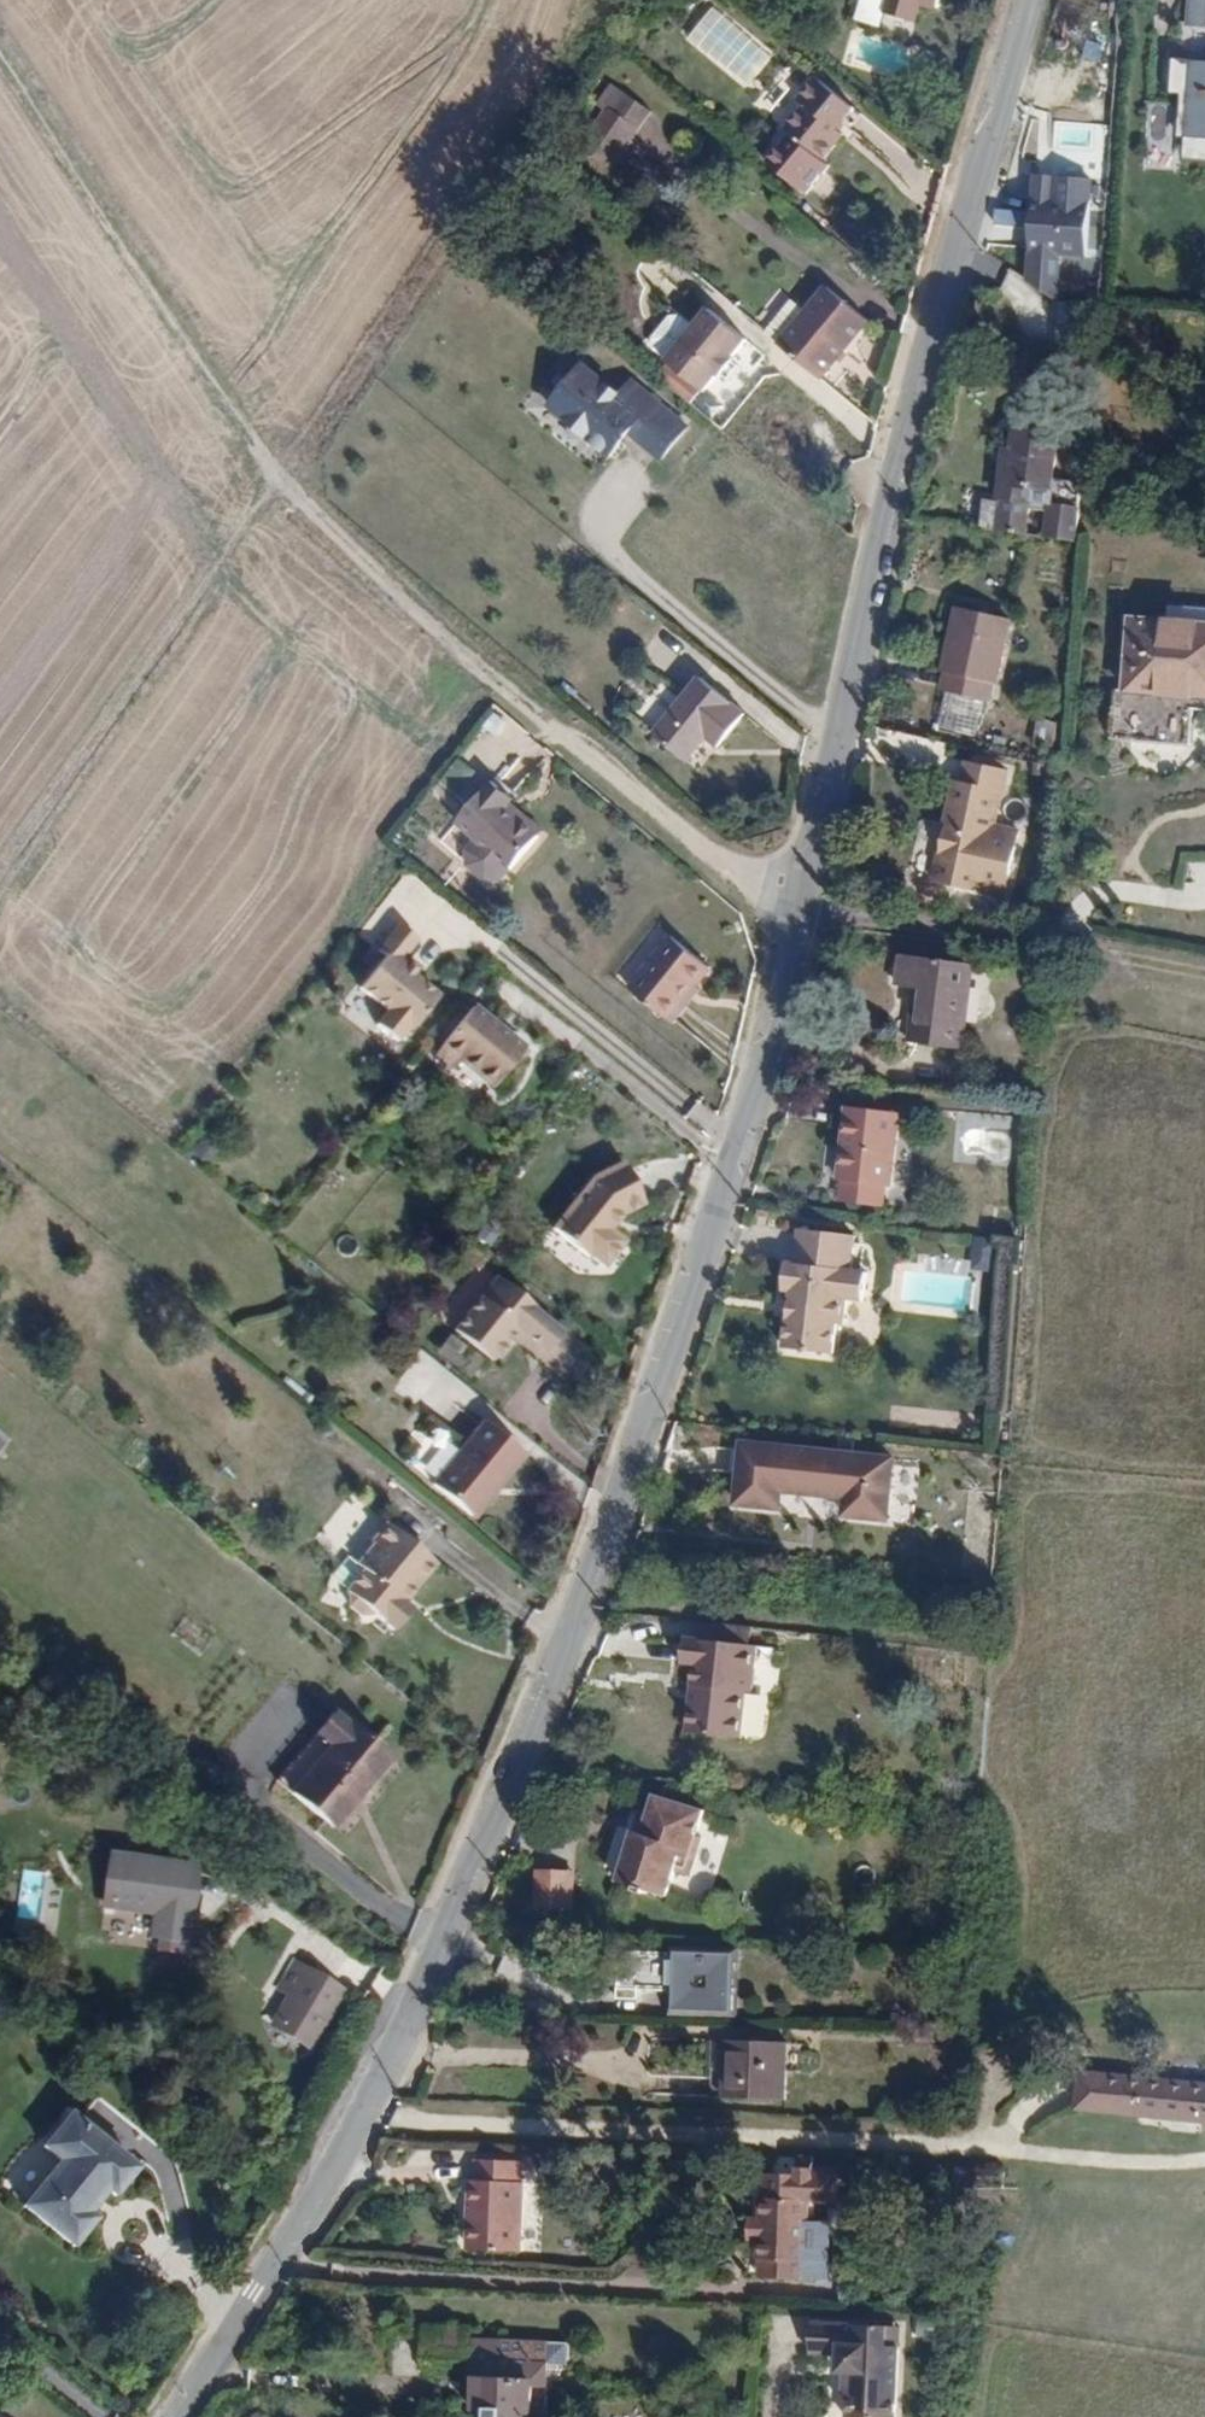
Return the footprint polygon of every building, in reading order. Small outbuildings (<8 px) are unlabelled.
[(879,17),(911,27),(917,10),(931,15),(936,0),(885,0),(879,17)] [(1196,22),(1204,23),(1204,0),(1198,0),(1196,22)] [(740,80),(763,49),(709,9),(685,41),(740,80)] [(1168,90),(1184,91),(1182,134),(1204,136),(1204,59),(1170,56),(1168,90)] [(791,146),(768,175),(808,208),(833,177),(823,170),(845,144),(836,136),(852,117),(810,84),(793,105),(804,114),(783,140),(791,146)] [(618,181),(656,111),(610,86),(572,156),(618,181)] [(1031,179),(1023,284),(1056,303),(1057,256),(1083,257),(1086,180),(1031,179)] [(806,313),(777,349),(819,383),(868,321),(826,288),(806,313)] [(777,349),(806,313),(789,300),(760,336),(777,349)] [(665,363),(653,378),(688,406),(700,391),(702,393),(715,377),(718,379),(733,360),(730,359),(744,341),(706,311),(692,329),(665,363)] [(651,352),(665,363),(692,329),(680,317),(669,318),(649,342),(651,352)] [(684,435),(627,389),(615,403),(578,374),(571,382),(569,380),(548,405),(551,408),(545,416),(565,433),(565,448),(582,446),(605,466),(617,452),(613,447),(620,437),(625,441),(657,468),(684,435)] [(988,501),(986,529),(1080,535),(1084,476),(1055,474),(1058,427),(1015,424),(1013,457),(1006,457),(1003,502),(988,501)] [(617,452),(625,441),(620,437),(613,447),(617,452)] [(942,692),(993,702),(1009,618),(958,608),(942,692)] [(1112,742),(1181,746),(1184,695),(1204,697),(1204,611),(1172,609),(1171,624),(1135,622),(1131,690),(1116,689),(1112,742)] [(699,681),(652,738),(687,766),(705,744),(719,755),(747,720),(699,681)] [(462,799),(480,781),(459,759),(440,776),(462,799)] [(957,784),(931,897),(1001,913),(1016,849),(992,843),(1003,795),(1007,796),(1012,776),(969,766),(964,786),(957,784)] [(490,781),(447,830),(468,848),(459,860),(466,879),(483,893),(500,891),(535,846),(508,822),(518,807),(490,781)] [(399,975),(405,967),(399,962),(413,945),(394,930),(373,956),(381,962),(355,995),(383,1017),(371,1032),(395,1051),(434,1003),(408,983),(399,975)] [(670,937),(628,987),(673,1025),(715,975),(670,937)] [(920,986),(913,1037),(963,1044),(975,961),(907,952),(902,983),(920,986)] [(415,975),(405,967),(399,975),(408,983),(415,975)] [(471,1018),(433,1063),(453,1079),(459,1073),(492,1101),(524,1063),(471,1018)] [(856,1113),(849,1188),(897,1193),(904,1118),(856,1113)] [(189,1151),(205,1164),(218,1147),(201,1135),(189,1151)] [(591,1186),(549,1235),(586,1269),(591,1264),(604,1275),(621,1254),(611,1241),(622,1227),(642,1217),(624,1172),(591,1186)] [(990,1265),(1014,1264),(1014,1236),(971,1237),(972,1268),(990,1268),(990,1265)] [(788,1274),(785,1300),(793,1301),(788,1360),(836,1364),(839,1332),(847,1332),(849,1306),(865,1308),(868,1280),(852,1278),(856,1243),(800,1237),(797,1275),(788,1274)] [(497,1271),(451,1325),(488,1356),(507,1333),(565,1382),(591,1352),(497,1271)] [(431,1348),(460,1375),(475,1358),(446,1332),(431,1348)] [(483,1416),(434,1478),(478,1513),(527,1451),(483,1416)] [(18,1444),(0,1429),(0,1465),(18,1444)] [(743,1439),(738,1501),(780,1505),(781,1490),(851,1496),(850,1510),(890,1513),(895,1451),(743,1439)] [(366,1569),(344,1595),(392,1636),(414,1610),(403,1600),(436,1561),(382,1514),(365,1534),(372,1540),(355,1559),(366,1569)] [(691,1642),(689,1667),(703,1668),(698,1735),(751,1739),(755,1695),(762,1696),(766,1648),(691,1642)] [(339,1719),(284,1785),(338,1829),(396,1759),(357,1727),(354,1731),(339,1719)] [(645,1832),(627,1880),(678,1899),(686,1877),(700,1882),(714,1846),(707,1843),(716,1817),(670,1800),(656,1837),(645,1832)] [(195,1858),(112,1848),(105,1902),(151,1908),(149,1928),(187,1933),(195,1858)] [(539,1880),(537,1915),(572,1917),(574,1882),(539,1880)] [(288,1993),(272,2020),(312,2044),(345,1990),(289,1957),(273,1984),(288,1993)] [(628,1960),(626,2011),(648,2011),(648,1999),(680,2000),(679,2020),(737,2022),(738,1963),(628,1960)] [(733,2047),(730,2103),(790,2106),(793,2049),(733,2047)] [(1084,2109),(1204,2117),(1204,2083),(1086,2075),(1084,2109)] [(63,2145),(23,2201),(80,2241),(101,2212),(90,2204),(108,2178),(118,2185),(138,2157),(65,2106),(45,2133),(63,2145)] [(473,2212),(472,2249),(521,2250),(524,2162),(476,2160),(475,2180),(469,2179),(467,2212),(473,2212)] [(764,2201),(762,2242),(769,2243),(768,2265),(776,2265),(775,2284),(812,2286),(816,2207),(808,2207),(809,2180),(775,2179),(773,2202),(764,2201)] [(815,2317),(813,2350),(843,2352),(841,2372),(849,2373),(847,2416),(898,2416),(905,2323),(815,2317)] [(439,2336),(438,2364),(463,2365),(462,2399),(472,2399),(472,2410),(485,2410),(485,2416),(521,2416),(521,2415),(543,2416),(545,2340),(439,2336)]
